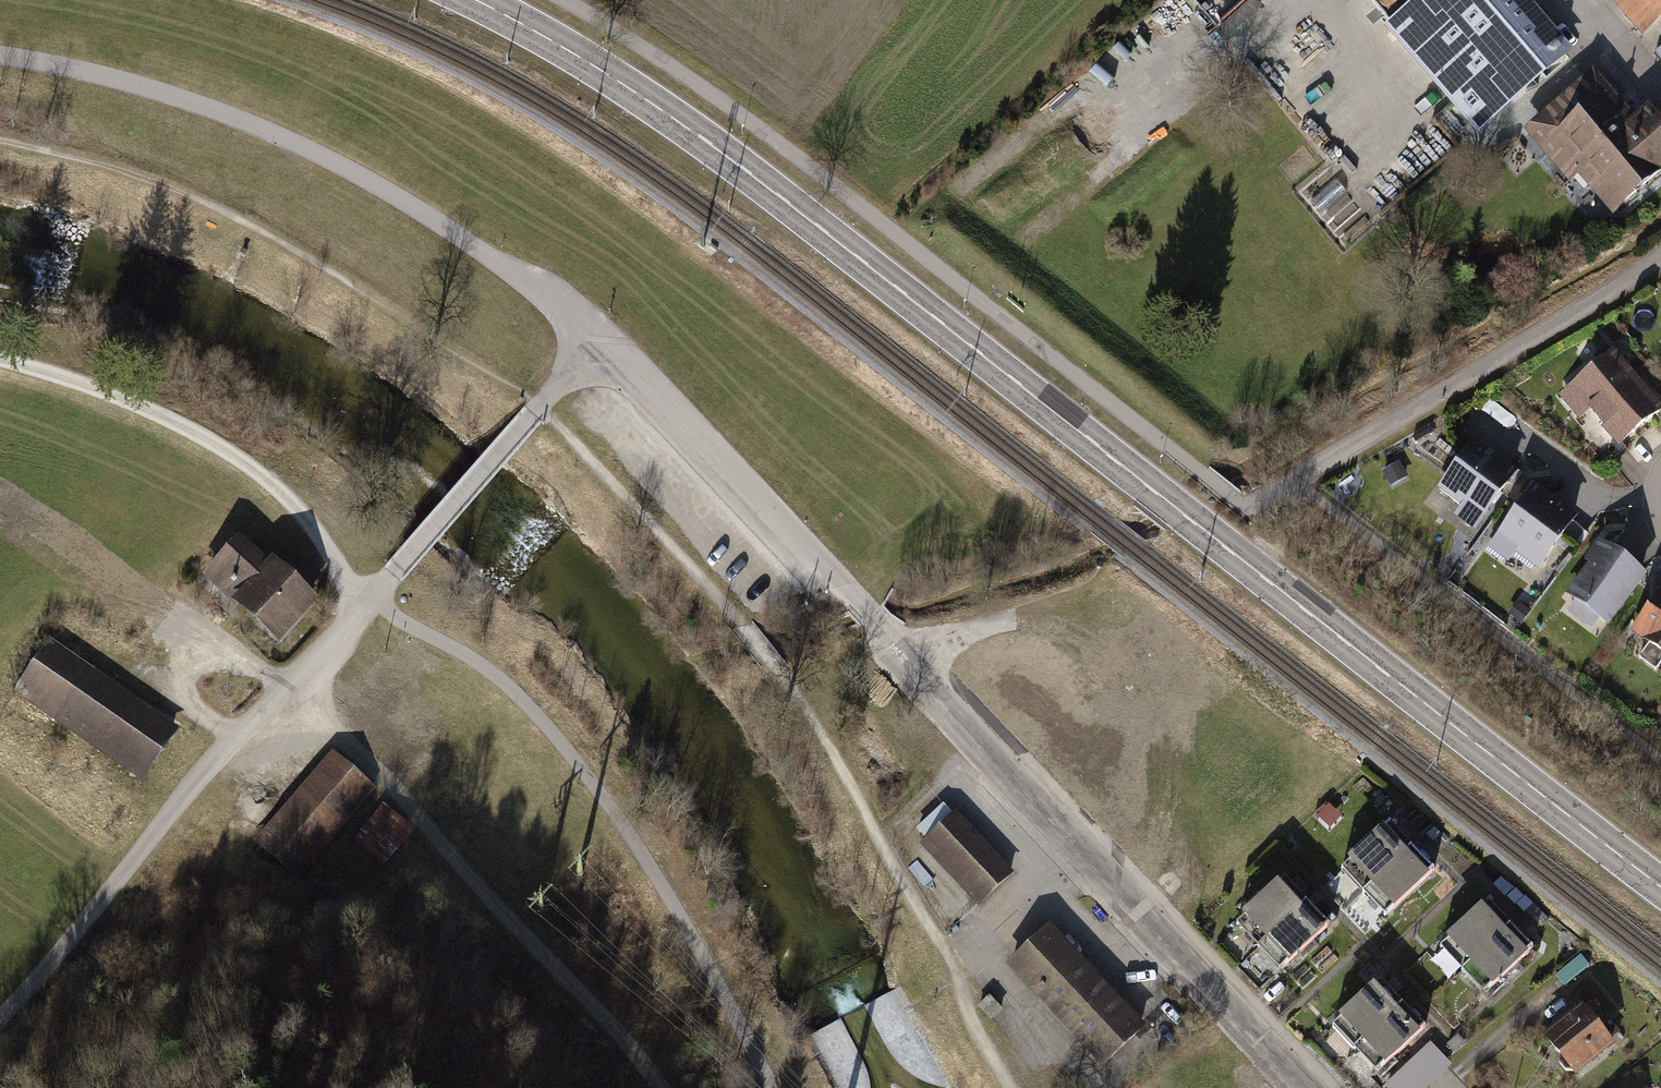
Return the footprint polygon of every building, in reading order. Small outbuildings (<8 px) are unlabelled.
[(1395,27),(1480,125),(1565,51),(1520,0),(1426,0),(1395,27)] [(1652,20),(1660,13),(1660,0),(1635,0),(1652,20)] [(1534,127),(1576,176),(1583,170),(1614,207),(1660,167),(1660,137),(1645,119),(1635,128),(1592,77),(1534,127)] [(1610,354),(1555,398),(1602,455),(1656,410),(1610,354)] [(1466,447),(1432,494),(1454,509),(1448,519),(1469,534),(1509,478),(1466,447)] [(1395,462),(1378,472),(1389,490),(1405,480),(1395,462)] [(1525,492),(1481,553),(1501,568),(1508,559),(1528,574),(1566,521),(1525,492)] [(281,650),(320,606),(314,601),(320,593),(289,566),(283,574),(239,537),(201,581),(281,650)] [(1640,577),(1593,544),(1579,564),(1582,566),(1558,599),(1565,605),(1558,614),(1588,635),(1594,626),(1601,631),(1640,577)] [(1498,586),(1487,579),(1478,592),(1489,600),(1498,586)] [(1655,586),(1621,633),(1642,647),(1631,662),(1651,676),(1660,663),(1660,591),(1655,586)] [(144,783),(181,730),(53,641),(16,695),(144,783)] [(332,750),(254,840),(297,877),(375,787),(332,750)] [(1384,799),(1376,792),(1364,805),(1371,813),(1384,799)] [(415,829),(384,802),(350,842),(381,868),(415,829)] [(919,843),(979,907),(1015,873),(956,809),(952,813),(943,803),(915,828),(925,838),(919,843)] [(1312,817),(1324,830),(1336,819),(1324,806),(1312,817)] [(1363,893),(1409,849),(1386,825),(1340,869),(1363,893)] [(1438,837),(1431,830),(1423,837),(1431,844),(1438,837)] [(1434,875),(1409,849),(1363,893),(1388,918),(1434,875)] [(1258,947),(1304,903),(1281,879),(1235,923),(1258,947)] [(1329,929),(1304,903),(1258,947),(1283,972),(1329,929)] [(1462,972),(1508,928),(1485,905),(1440,949),(1462,972)] [(1529,905),(1522,912),(1538,927),(1545,920),(1529,905)] [(1006,963),(1103,1067),(1147,1026),(1050,922),(1006,963)] [(1533,954),(1508,928),(1462,972),(1487,998),(1533,954)] [(1353,1050),(1399,1006),(1376,983),(1330,1027),(1353,1050)] [(978,1007),(991,1020),(1003,1009),(990,995),(978,1007)] [(1582,1008),(1546,1037),(1560,1055),(1559,1063),(1566,1070),(1573,1071),(1575,1072),(1610,1043),(1593,1023),(1602,1015),(1592,1002),(1583,1009),(1582,1008)] [(1424,1032),(1399,1006),(1353,1050),(1378,1076),(1424,1032)] [(1660,1012),(1653,1020),(1660,1027),(1660,1012)] [(1425,1047),(1380,1087),(1425,1087),(1445,1070),(1425,1047)]
